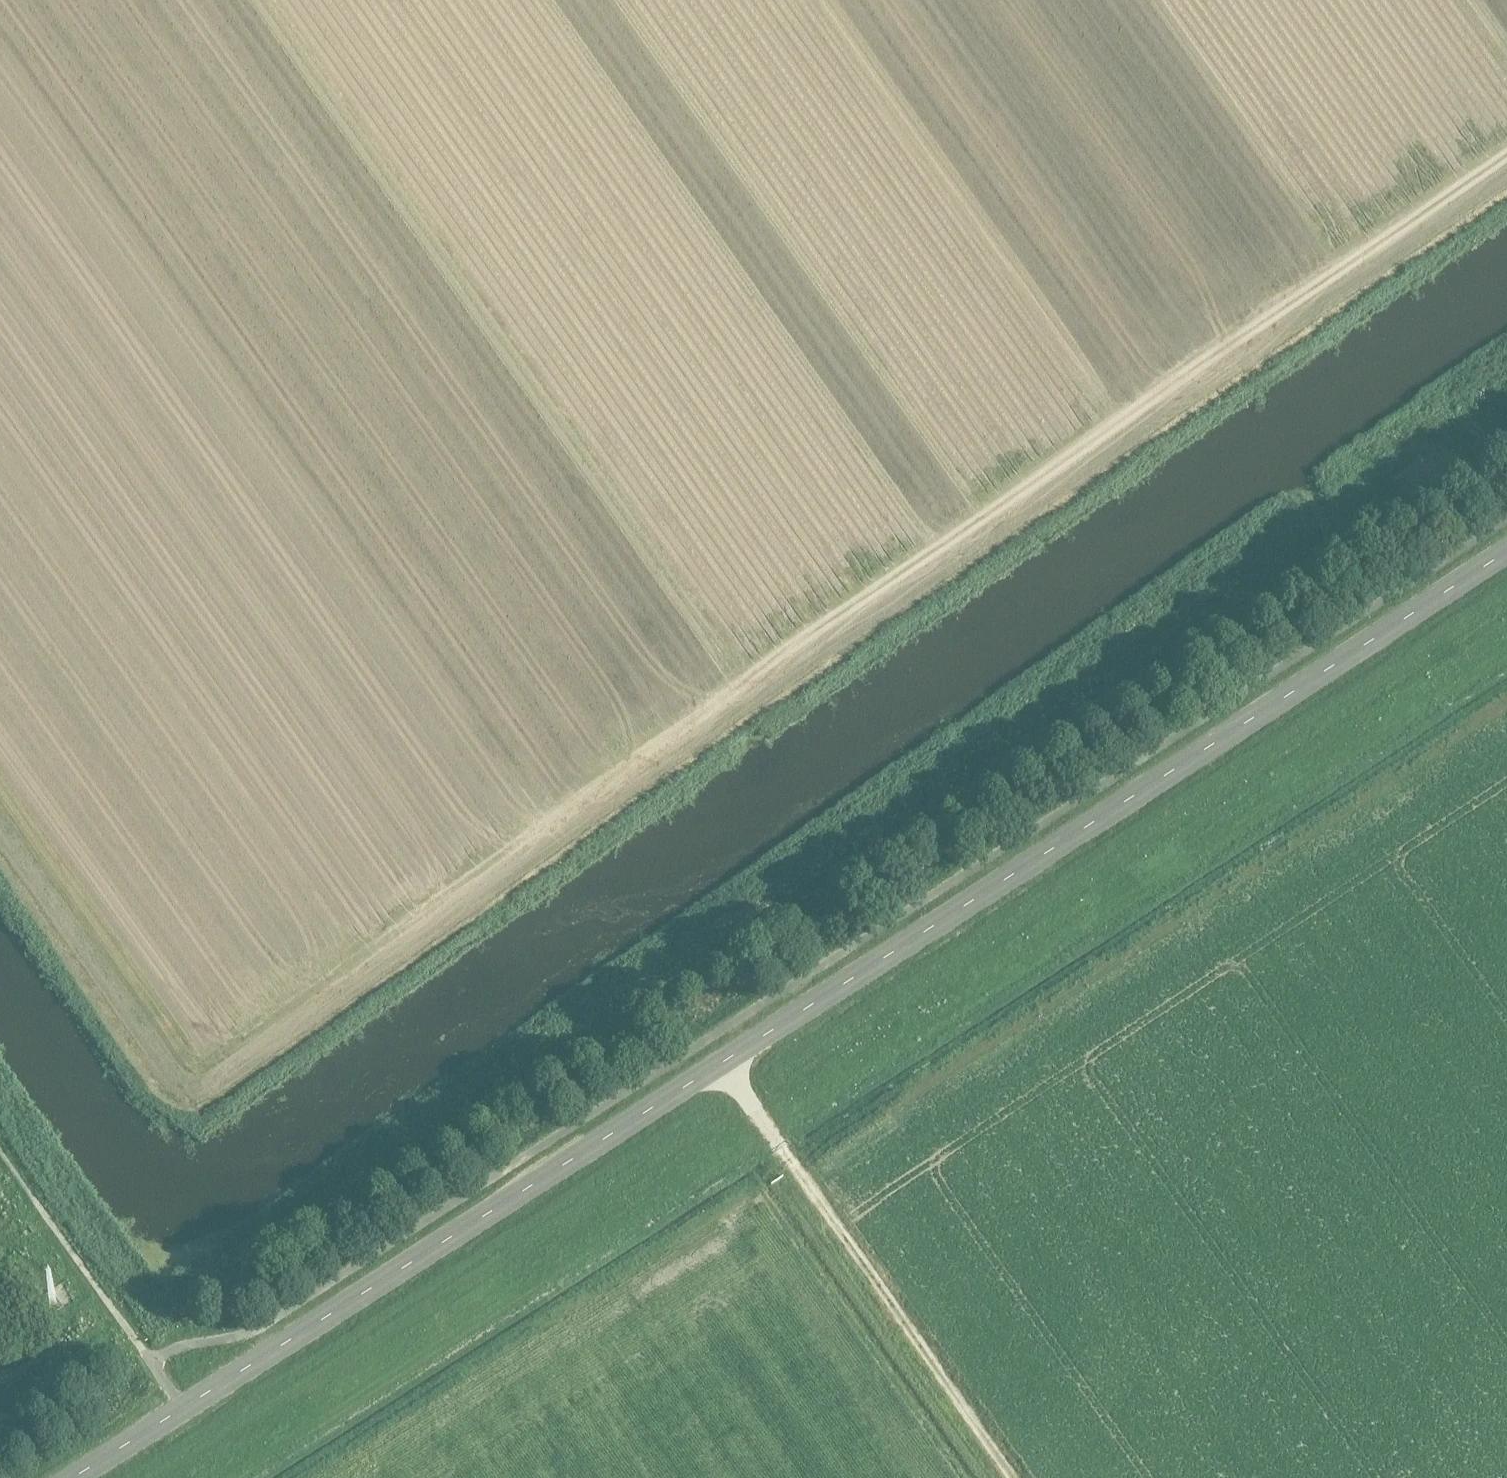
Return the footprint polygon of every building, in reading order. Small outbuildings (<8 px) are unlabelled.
[(52,1292),(64,1308),(74,1301),(62,1285),(52,1292)]
